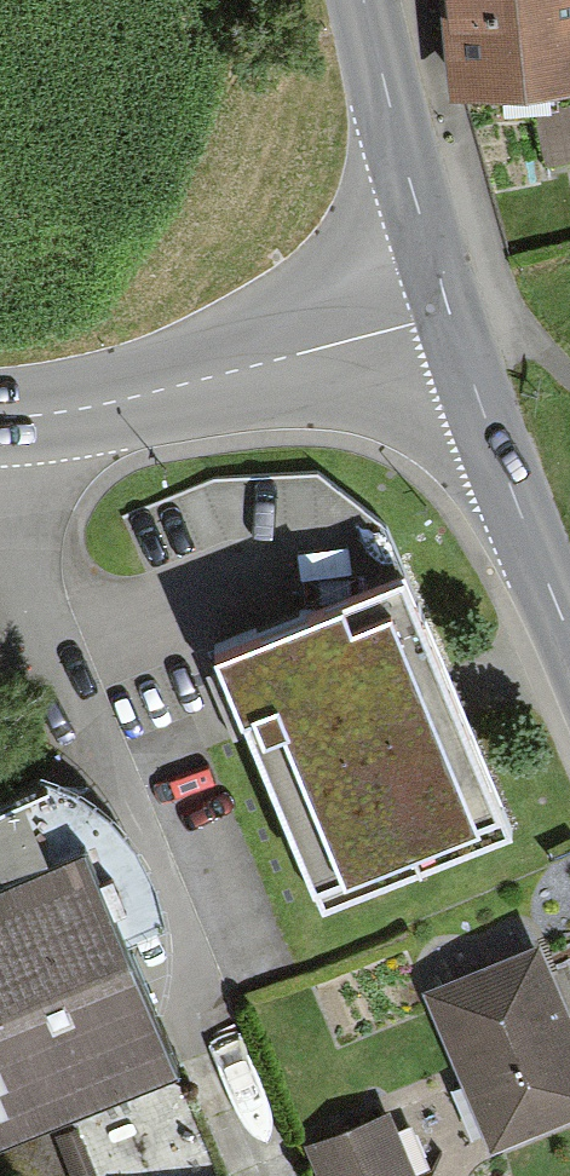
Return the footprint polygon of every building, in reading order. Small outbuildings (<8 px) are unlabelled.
[(436,116),(569,104),(569,0),(425,0),(436,116)] [(496,822),(394,573),(224,642),(244,692),(326,891),(496,822)] [(0,867),(0,1133),(180,1060),(86,832),(0,867)] [(434,992),(493,1143),(569,1113),(569,1034),(537,951),(434,992)] [(305,1149),(317,1175),(407,1175),(379,1115),(305,1149)]
